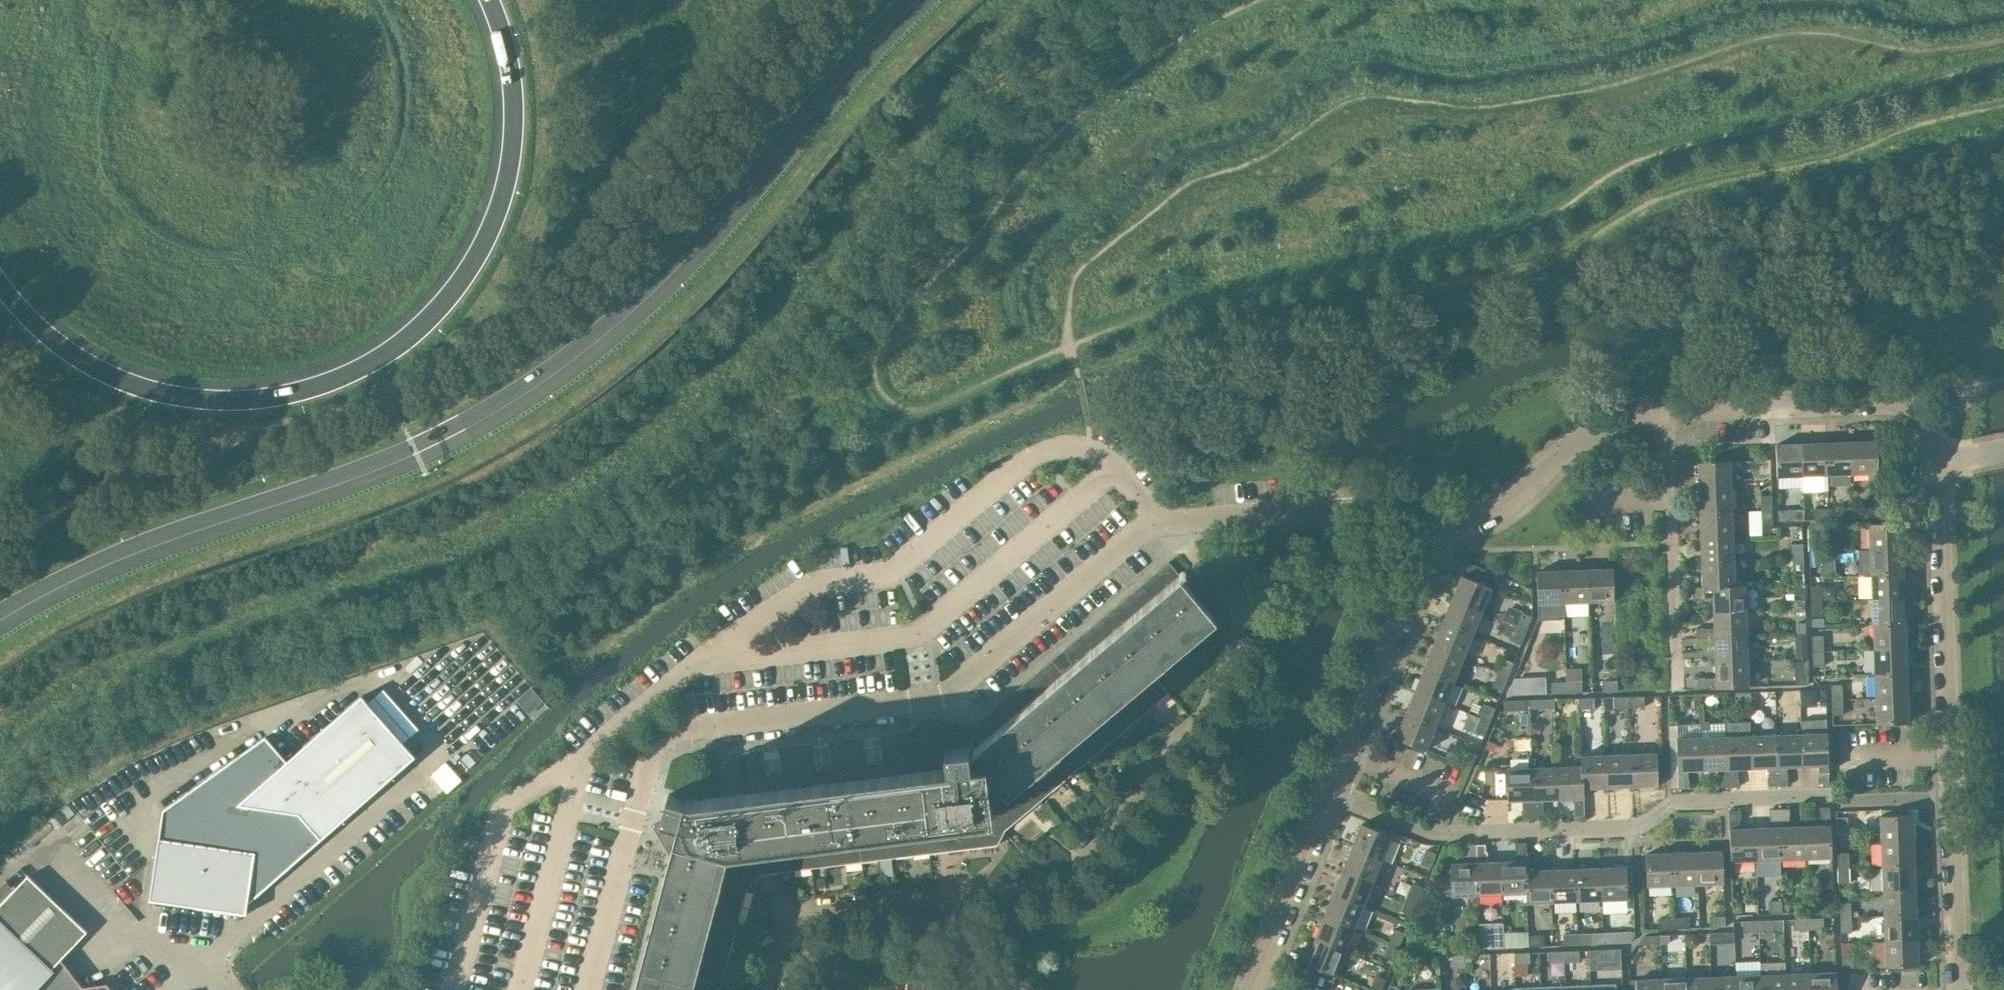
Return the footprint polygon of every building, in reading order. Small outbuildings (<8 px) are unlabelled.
[(1878,472),(1877,440),(1851,441),(1852,473),(1878,472)] [(1852,473),(1851,441),(1826,442),(1827,474),(1852,473)] [(1827,474),(1826,442),(1801,443),(1802,475),(1827,474)] [(1802,475),(1801,443),(1775,444),(1777,476),(1802,475)] [(1770,474),(1770,459),(1759,459),(1760,475),(1770,474)] [(1731,485),(1730,461),(1698,462),(1699,486),(1731,485)] [(1732,511),(1731,485),(1699,486),(1700,512),(1732,511)] [(1772,509),(1771,495),(1760,495),(1761,510),(1772,509)] [(1880,517),(1879,506),(1864,506),(1864,518),(1880,517)] [(1844,507),(1829,508),(1829,519),(1844,518),(1844,507)] [(1829,519),(1829,508),(1814,508),(1814,519),(1829,519)] [(1772,525),(1772,509),(1761,510),(1761,525),(1772,525)] [(1793,509),(1778,509),(1779,520),(1794,520),(1793,509)] [(1733,536),(1732,511),(1700,512),(1700,537),(1733,536)] [(1903,548),(1902,522),(1869,523),(1870,549),(1903,548)] [(1819,525),(1809,525),(1809,536),(1820,536),(1819,525)] [(1734,561),(1733,536),(1700,537),(1701,562),(1734,561)] [(1820,551),(1820,536),(1809,536),(1809,551),(1820,551)] [(1804,558),(1803,543),(1792,543),(1793,558),(1804,558)] [(1904,572),(1903,548),(1870,549),(1871,574),(1904,572)] [(1821,566),(1820,551),(1809,551),(1810,566),(1821,566)] [(1804,573),(1804,558),(1793,558),(1793,573),(1804,573)] [(1735,585),(1734,561),(1701,562),(1702,586),(1735,585)] [(1169,692),(1148,667),(1212,613),(1169,562),(979,722),(929,728),(745,751),(751,798),(691,805),(690,800),(686,799),(686,797),(669,792),(662,816),(680,821),(681,819),(686,820),(683,831),(641,989),(720,989),(742,905),(739,904),(748,872),(739,869),(740,864),(743,862),(751,860),(759,860),(761,871),(777,868),(778,872),(945,851),(997,845),(995,826),(1000,825),(1005,830),(1169,692)] [(1614,601),(1613,568),(1587,569),(1588,602),(1614,601)] [(1588,602),(1587,569),(1562,570),(1563,602),(1588,602)] [(1563,602),(1562,570),(1537,571),(1538,603),(1563,602)] [(1905,597),(1904,572),(1871,574),(1872,598),(1905,597)] [(1482,611),(1492,587),(1462,575),(1452,599),(1482,611)] [(1735,585),(1702,586),(1694,587),(1695,598),(1713,597),(1713,612),(1745,611),(1744,585),(1735,585)] [(1821,585),(1811,586),(1811,601),(1822,600),(1821,585)] [(1906,622),(1905,597),(1872,598),(1873,623),(1906,622)] [(1473,634),(1482,611),(1452,599),(1443,622),(1473,634)] [(1806,609),(1805,600),(1789,600),(1789,609),(1806,609)] [(1822,615),(1822,600),(1811,601),(1812,616),(1822,615)] [(1746,635),(1745,611),(1713,612),(1714,627),(1696,627),(1696,637),(1746,635)] [(1526,629),(1532,616),(1522,612),(1516,626),(1526,629)] [(1807,633),(1806,620),(1797,620),(1798,634),(1807,633)] [(1464,657),(1473,634),(1443,622),(1434,645),(1464,657)] [(1907,647),(1906,622),(1873,623),(1873,648),(1907,647)] [(1521,643),(1526,629),(1516,626),(1511,639),(1521,643)] [(1747,660),(1746,635),(1696,637),(1697,648),(1715,647),(1715,662),(1747,660)] [(1823,635),(1812,635),(1813,650),(1824,650),(1823,635)] [(1454,680),(1464,657),(1434,645),(1424,668),(1454,680)] [(1907,672),(1907,647),(1873,648),(1874,673),(1907,672)] [(1824,665),(1824,650),(1813,650),(1813,665),(1824,665)] [(1508,675),(1513,661),(1503,657),(1498,671),(1508,675)] [(1749,686),(1747,660),(1715,662),(1716,676),(1698,677),(1698,688),(1749,686)] [(1445,703),(1454,680),(1424,668),(1415,691),(1445,703)] [(1502,689),(1508,675),(1498,671),(1492,685),(1502,689)] [(1908,696),(1907,672),(1874,673),(1875,698),(1908,696)] [(1566,691),(1566,680),(1552,681),(1552,691),(1566,691)] [(1582,680),(1566,680),(1566,691),(1582,691),(1582,680)] [(1618,691),(1617,680),(1602,680),(1602,691),(1618,691)] [(1842,684),(1831,684),(1832,699),(1843,699),(1842,684)] [(1436,726),(1445,703),(1415,691),(1406,714),(1436,726)] [(1711,703),(1711,693),(1701,693),(1701,703),(1711,703)] [(416,756),(362,695),(287,761),(266,736),(163,810),(151,900),(153,900),(154,887),(247,900),(245,913),(247,913),(249,896),(296,847),(314,836),(317,834),(322,839),(416,756)] [(1595,707),(1595,696),(1579,697),(1580,707),(1595,707)] [(1630,707),(1629,696),(1614,697),(1614,707),(1630,707)] [(1644,706),(1644,696),(1629,696),(1630,707),(1644,706)] [(1909,723),(1908,696),(1875,698),(1876,723),(1909,723)] [(1541,708),(1541,697),(1528,698),(1528,708),(1541,708)] [(1526,708),(1526,698),(1504,698),(1504,708),(1526,708)] [(1843,714),(1843,699),(1832,699),(1832,714),(1843,714)] [(1489,722),(1495,707),(1485,703),(1479,718),(1489,722)] [(1468,713),(1463,725),(1474,729),(1479,718),(1468,713)] [(1426,750),(1436,726),(1406,714),(1396,738),(1426,750)] [(1484,735),(1489,722),(1479,718),(1474,731),(1484,735)] [(1829,783),(1827,732),(1827,719),(1801,720),(1801,733),(1803,765),(1818,765),(1819,775),(1818,775),(1818,783),(1829,783)] [(1803,765),(1801,733),(1777,734),(1779,784),(1789,784),(1788,776),(1787,766),(1803,765)] [(1779,784),(1777,734),(1752,735),(1753,767),(1769,767),(1769,777),(1768,777),(1769,785),(1779,784)] [(1753,767),(1752,735),(1727,736),(1729,786),(1739,786),(1739,778),(1738,778),(1738,768),(1753,767)] [(1729,786),(1727,736),(1703,737),(1704,769),(1719,768),(1720,779),(1719,779),(1719,787),(1729,786)] [(1704,769),(1703,737),(1677,738),(1679,788),(1690,788),(1689,780),(1688,770),(1704,769)] [(1471,768),(1477,754),(1467,749),(1461,764),(1471,768)] [(1658,785),(1657,752),(1631,753),(1632,786),(1658,785)] [(1632,786),(1631,753),(1606,754),(1608,787),(1632,786)] [(1608,787),(1606,754),(1581,755),(1583,787),(1584,787),(1608,787)] [(1583,787),(1581,755),(1582,765),(1557,766),(1559,799),(1574,798),(1575,808),(1574,809),(1574,816),(1585,816),(1584,787),(1583,787)] [(1559,799),(1557,766),(1532,767),(1535,818),(1544,817),(1544,810),(1543,810),(1543,799),(1559,799)] [(1535,818),(1532,767),(1507,768),(1508,800),(1525,800),(1525,810),(1524,810),(1525,818),(1535,818)] [(1832,857),(1830,807),(1819,807),(1819,815),(1820,815),(1820,825),(1805,826),(1806,858),(1832,857)] [(1781,859),(1779,808),(1769,809),(1770,816),(1771,816),(1771,827),(1755,827),(1756,860),(1781,859)] [(1806,858),(1805,826),(1789,826),(1789,816),(1790,816),(1790,808),(1779,808),(1781,859),(1806,858)] [(1756,860),(1755,827),(1740,828),(1739,818),(1740,818),(1740,810),(1729,810),(1731,861),(1756,860)] [(1912,814),(1881,816),(1881,841),(1913,840),(1912,814)] [(1847,817),(1837,817),(1837,832),(1848,832),(1847,817)] [(1392,835),(1362,823),(1352,847),(1382,859),(1392,835)] [(1914,864),(1913,840),(1881,841),(1882,866),(1914,864)] [(1527,870),(1527,842),(1516,842),(1516,850),(1517,850),(1517,860),(1501,861),(1502,893),(1527,892),(1527,902),(1528,902),(1527,870)] [(1502,893),(1501,861),(1486,862),(1486,851),(1486,843),(1476,844),(1477,894),(1502,893)] [(1477,894),(1476,844),(1466,844),(1466,852),(1467,852),(1468,862),(1451,863),(1451,874),(1439,875),(1440,901),(1452,901),(1452,895),(1477,894)] [(1373,882),(1382,859),(1352,847),(1343,870),(1373,882)] [(1431,868),(1436,853),(1426,849),(1421,863),(1431,868)] [(1724,882),(1723,850),(1696,851),(1698,883),(1724,882)] [(1698,883),(1696,851),(1672,852),(1673,884),(1698,883)] [(1673,884),(1672,852),(1646,853),(1647,886),(1673,884)] [(1849,852),(1838,853),(1838,867),(1849,867),(1849,852)] [(1915,889),(1914,864),(1882,866),(1883,890),(1915,889)] [(1628,898),(1627,866),(1601,867),(1602,899),(1628,898)] [(1602,899),(1601,867),(1576,868),(1577,900),(1602,899)] [(1850,882),(1849,867),(1838,867),(1839,883),(1850,882)] [(1577,900),(1576,868),(1551,869),(1552,901),(1577,900)] [(1552,901),(1551,869),(1527,870),(1528,902),(1552,901)] [(1364,905),(1373,882),(1343,870),(1334,893),(1364,905)] [(88,931),(28,874),(14,889),(7,880),(8,880),(7,879),(0,885),(0,989),(112,989),(107,983),(83,986),(70,969),(61,958),(88,931)] [(1418,900),(1423,886),(1413,882),(1408,896),(1418,900)] [(1916,914),(1915,889),(1883,890),(1884,915),(1916,914)] [(1354,928),(1364,905),(1334,893),(1325,916),(1354,928)] [(1412,914),(1418,900),(1408,896),(1402,910),(1412,914)] [(1781,900),(1765,900),(1765,912),(1782,912),(1781,900)] [(1851,902),(1840,902),(1840,917),(1851,916),(1851,902)] [(1917,939),(1916,914),(1884,915),(1885,940),(1917,939)] [(1726,926),(1725,915),(1710,915),(1710,926),(1726,926)] [(1345,951),(1354,928),(1325,916),(1315,939),(1345,951)] [(1690,927),(1690,916),(1674,917),(1675,928),(1690,927)] [(1852,932),(1851,916),(1840,917),(1841,932),(1852,932)] [(1675,928),(1674,917),(1660,918),(1660,929),(1675,928)] [(1809,929),(1808,918),(1793,919),(1794,930),(1809,929)] [(1824,929),(1823,918),(1808,918),(1809,929),(1824,929)] [(1774,930),(1774,919),(1759,920),(1759,930),(1774,930)] [(1759,930),(1759,920),(1744,920),(1744,931),(1759,930)] [(1399,946),(1405,932),(1395,928),(1389,942),(1399,946)] [(1526,946),(1527,932),(1489,931),(1488,945),(1526,946)] [(1614,932),(1614,943),(1629,942),(1629,931),(1614,932)] [(1594,943),(1593,932),(1578,933),(1579,944),(1594,943)] [(1725,932),(1710,932),(1710,943),(1726,943),(1725,932)] [(1579,944),(1578,933),(1563,933),(1564,944),(1579,944)] [(1544,934),(1529,935),(1529,946),(1544,945),(1544,934)] [(1335,975),(1345,951),(1315,939),(1305,963),(1335,975)] [(1918,965),(1917,939),(1885,940),(1873,940),(1874,967),(1886,966),(1918,965)] [(1393,960),(1399,946),(1389,942),(1383,956),(1393,960)] [(1615,959),(1614,948),(1599,948),(1599,959),(1615,959)] [(1579,960),(1579,949),(1564,950),(1564,961),(1579,960)] [(1564,961),(1564,950),(1549,950),(1549,961),(1564,961)] [(1530,962),(1529,951),(1514,951),(1514,962),(1530,962)] [(1852,952),(1842,952),(1842,968),(1853,967),(1852,952)] [(1836,971),(1810,972),(1811,989),(1837,989),(1836,971)] [(1810,972),(1785,973),(1786,989),(1811,989),(1810,972)] [(1785,973),(1761,974),(1761,989),(1786,989),(1785,973)] [(1761,974),(1736,975),(1737,989),(1761,989),(1761,974)] [(1386,979),(1376,975),(1370,989),(1372,989),(1382,989),(1386,979)] [(1736,975),(1711,976),(1712,989),(1737,989),(1736,975)] [(1711,976),(1686,977),(1687,989),(1712,989),(1711,976)] [(1686,977),(1662,978),(1662,989),(1687,989),(1686,977)] [(1662,978),(1636,979),(1636,989),(1662,989),(1662,978)]
